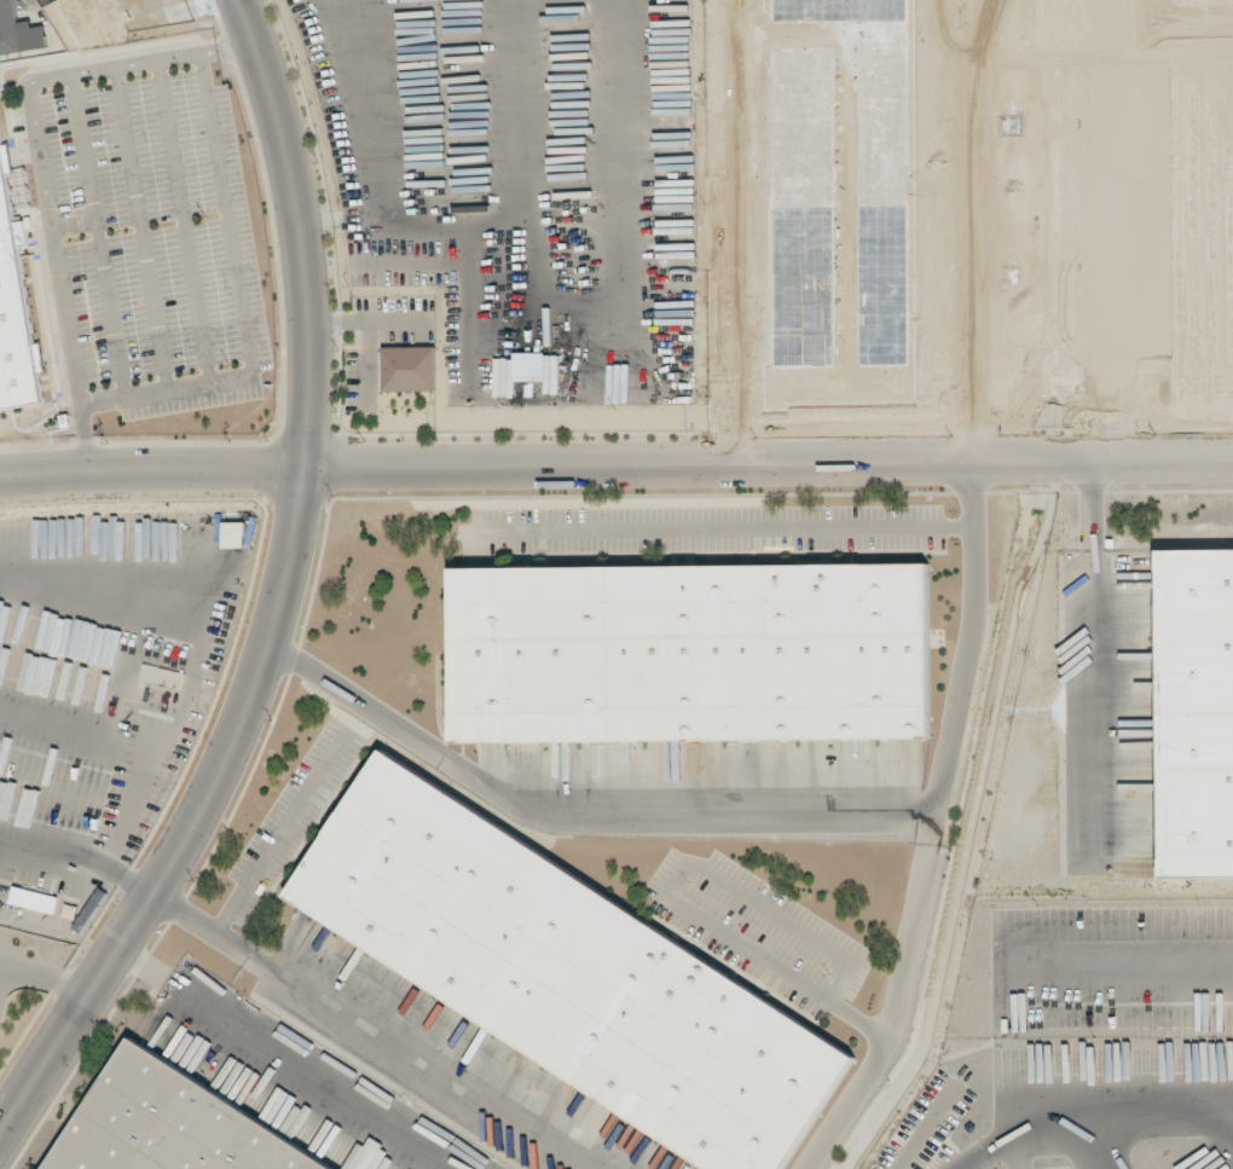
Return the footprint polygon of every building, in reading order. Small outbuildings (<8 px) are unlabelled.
[(44,25),(32,27),(31,20),(17,22),(14,0),(0,0),(0,56),(47,50),(44,25)] [(47,399),(0,407),(0,126),(47,399)] [(435,346),(382,347),(382,392),(436,391),(435,346)] [(514,381),(544,381),(545,353),(514,352),(514,381)] [(1167,874),(1232,874),(1232,552),(1167,552),(1167,874)] [(456,569),(937,562),(939,740),(458,746),(456,569)] [(851,1055),(777,1168),(708,1168),(282,893),(376,747),(851,1055)] [(55,914),(59,897),(14,886),(10,903),(55,914)] [(137,1038),(335,1168),(51,1168),(137,1038)]
